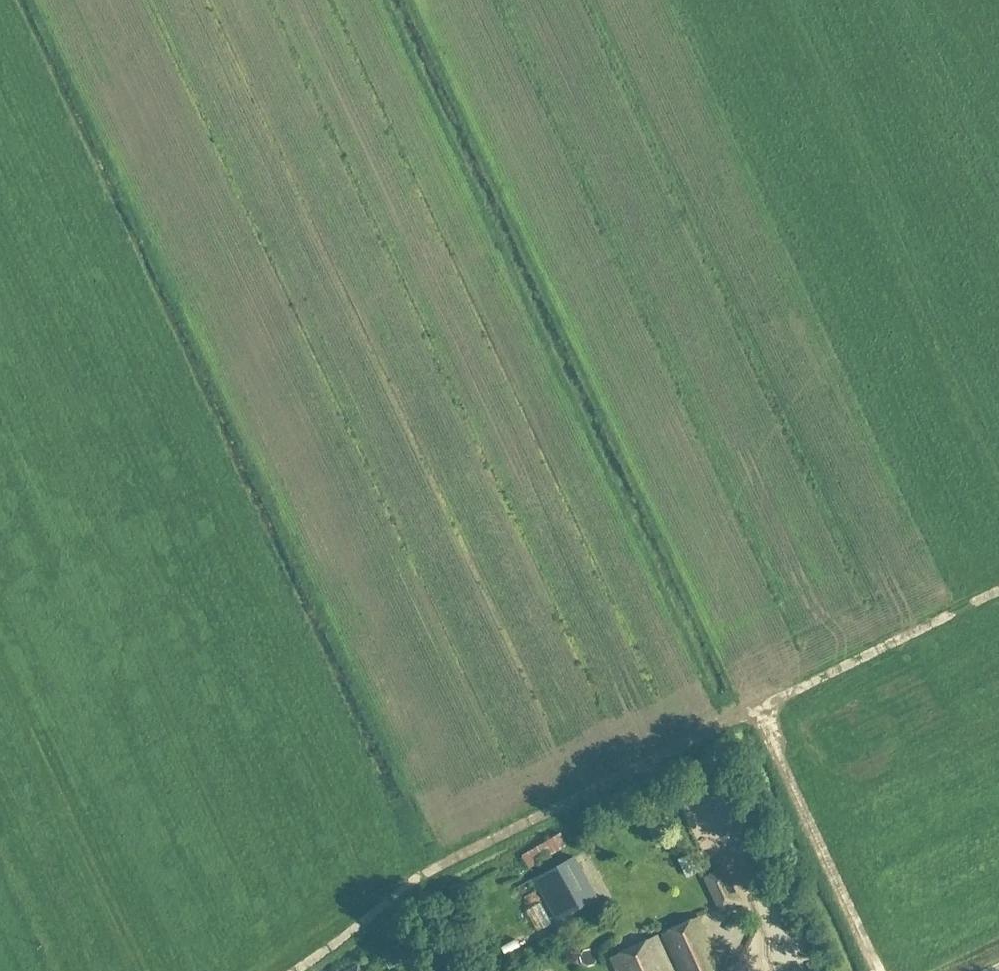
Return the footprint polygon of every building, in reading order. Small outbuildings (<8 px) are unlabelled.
[(560,833),(536,846),(544,859),(567,845),(560,833)] [(573,856),(532,878),(556,921),(597,898),(573,856)] [(725,865),(702,876),(719,914),(742,903),(725,865)] [(551,923),(539,903),(526,910),(537,931),(551,923)] [(696,916),(662,932),(680,970),(721,970),(696,916)] [(656,935),(611,957),(617,970),(672,970),(656,935)] [(342,970),(362,970),(358,963),(342,970)]
